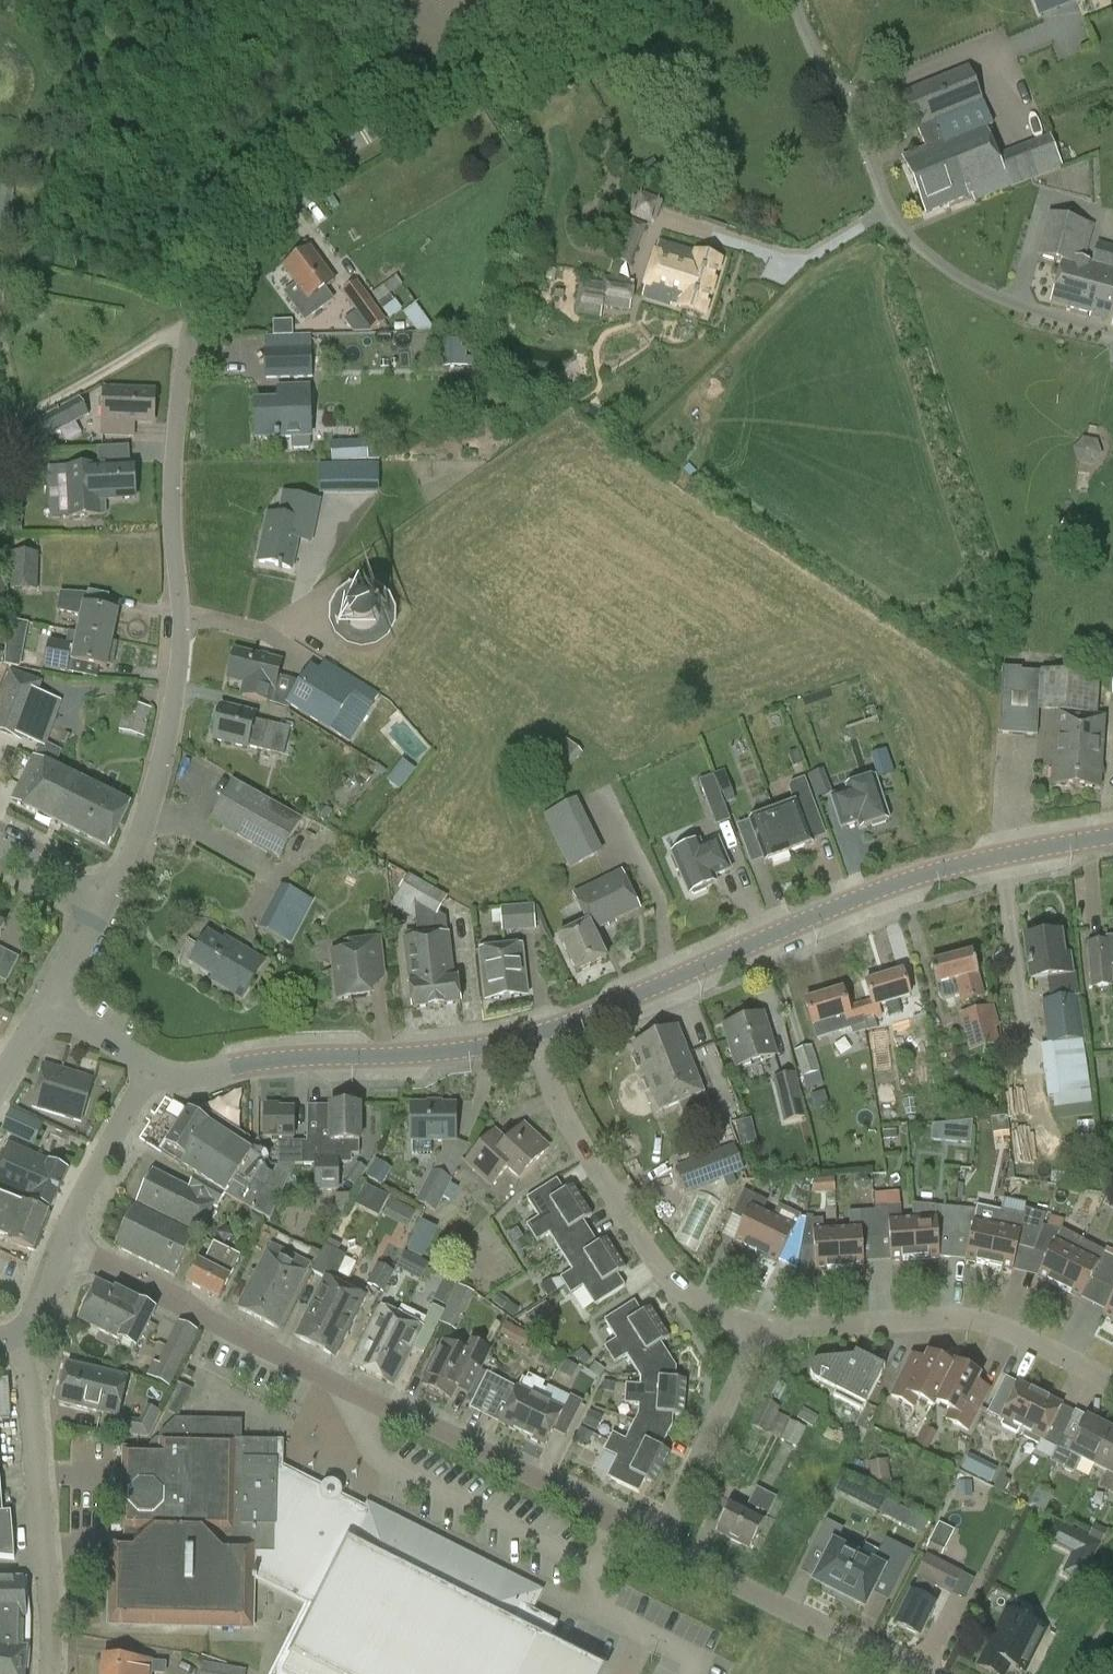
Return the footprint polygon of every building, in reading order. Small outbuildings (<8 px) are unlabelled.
[(968,197),(971,195),(968,189),(1004,174),(1010,189),(1062,168),(1061,167),(1063,167),(1052,140),(1047,142),(1046,139),(997,157),(986,130),(993,127),(969,69),(904,95),(926,149),(904,159),(927,215),(969,198),(968,197)] [(0,187),(0,190),(0,246),(5,246),(14,189),(0,187)] [(658,211),(638,203),(615,260),(631,267),(647,225),(652,227),(653,225),(655,226),(660,214),(657,213),(658,211)] [(1093,225),(1051,215),(1040,256),(1063,262),(1052,305),(1091,315),(1090,318),(1112,324),(1112,249),(1098,245),(1093,264),(1084,261),(1093,225)] [(719,263),(661,245),(645,297),(704,314),(719,263)] [(284,267),(296,284),(283,294),(304,323),(334,301),(325,288),(334,281),(310,248),(284,267)] [(390,292),(403,286),(397,276),(371,290),(388,319),(401,312),(390,292)] [(634,282),(603,277),(601,286),(581,283),(576,313),(600,317),(602,307),(629,311),(634,282)] [(393,293),(402,310),(416,302),(406,286),(393,293)] [(386,321),(371,301),(344,321),(353,334),(373,333),(372,332),(386,321)] [(416,330),(428,323),(417,303),(405,310),(416,330)] [(292,335),(291,319),(271,319),(272,335),(292,335)] [(311,336),(266,337),(266,349),(264,349),(265,380),(312,379),(311,336)] [(257,439),(291,438),(291,450),(310,450),(310,437),(309,437),(308,388),(278,389),(279,403),(256,404),(257,439)] [(154,392),(104,390),(103,436),(129,437),(129,422),(154,423),(154,392)] [(80,399),(35,424),(44,440),(89,416),(80,399)] [(1099,441),(1076,438),(1073,460),(1096,463),(1099,441)] [(20,439),(5,444),(11,458),(27,453),(20,439)] [(367,441),(349,442),(350,462),(368,462),(368,460),(367,447),(367,441)] [(380,492),(380,464),(315,463),(315,491),(380,492)] [(67,468),(67,469),(50,470),(53,502),(52,502),(53,519),(106,515),(105,500),(136,498),(134,464),(67,468)] [(285,494),(281,518),(270,515),(260,563),(291,570),(299,527),(313,530),(319,501),(285,494)] [(39,555),(12,554),(11,590),(38,591),(39,555)] [(117,613),(85,607),(87,594),(60,593),(56,612),(81,617),(77,634),(77,635),(112,641),(117,613)] [(369,638),(380,629),(381,626),(383,622),(383,616),(381,611),(377,605),(373,601),(367,598),(355,599),(345,607),(343,610),(342,617),(342,622),(350,634),(357,637),(369,638)] [(50,641),(49,646),(44,668),(71,673),(74,662),(106,668),(112,641),(77,635),(77,634),(68,632),(66,644),(50,641)] [(274,691),(281,662),(235,651),(228,680),(244,684),(241,696),(271,703),(273,691),(274,691)] [(288,702),(350,740),(379,692),(327,660),(320,671),(311,665),(288,702)] [(999,734),(1037,736),(1038,713),(1041,674),(1029,674),(1021,673),(1022,670),(1002,669),(999,734)] [(43,682),(10,671),(0,698),(0,736),(21,743),(43,682)] [(131,704),(125,730),(145,735),(151,709),(131,704)] [(289,733),(255,724),(257,715),(223,706),(214,739),(283,757),(289,733)] [(1056,715),(1053,750),(1102,754),(1105,718),(1097,718),(1097,716),(1056,714),(1056,715)] [(554,787),(583,753),(565,738),(536,772),(554,787)] [(876,776),(893,772),(886,748),(869,752),(876,776)] [(1102,754),(1053,750),(1050,785),(1099,789),(1102,754)] [(87,783),(44,762),(36,758),(25,782),(23,781),(13,800),(66,826),(76,804),(87,783)] [(384,779),(398,789),(413,769),(400,759),(384,779)] [(831,794),(823,770),(807,775),(815,799),(831,794)] [(731,821),(722,796),(714,776),(700,781),(716,826),(731,821)] [(890,820),(877,778),(848,788),(849,792),(832,798),(842,829),(859,823),(861,829),(873,825),(874,828),(887,823),(887,821),(890,820)] [(775,812),(791,853),(815,844),(812,835),(824,830),(807,779),(794,784),(792,788),(795,797),(790,807),(775,812)] [(232,782),(211,820),(280,858),(301,821),(232,782)] [(603,853),(577,798),(543,815),(569,869),(603,853)] [(791,853),(775,812),(773,813),(771,809),(755,815),(756,819),(751,821),(751,822),(739,826),(750,858),(763,853),(766,862),(770,861),(773,868),(790,861),(787,855),(791,853)] [(719,840),(702,847),(700,843),(672,855),(673,857),(671,859),(676,872),(679,871),(689,895),(692,893),(693,896),(707,890),(706,888),(717,883),(715,877),(731,870),(719,840)] [(574,894),(588,923),(559,937),(577,974),(606,960),(593,933),(607,926),(608,929),(617,925),(615,922),(640,910),(622,871),(574,894)] [(453,979),(448,934),(446,919),(438,914),(448,897),(409,876),(390,907),(416,920),(416,932),(414,932),(414,937),(405,939),(413,1009),(461,1003),(458,978),(453,979)] [(258,928),(292,944),(313,899),(278,883),(258,928)] [(501,924),(502,933),(536,931),(534,906),(500,908),(500,911),(491,912),(492,925),(501,924)] [(227,939),(224,942),(208,932),(191,961),(221,980),(219,983),(242,997),(264,962),(227,939)] [(1069,957),(1063,958),(1060,935),(1025,940),(1030,976),(1044,974),(1048,1001),(1043,1002),(1049,1045),(1039,1047),(1047,1099),(1052,1098),(1054,1110),(1093,1104),(1083,1040),(1084,1040),(1077,997),(1079,997),(1076,974),(1071,975),(1069,957)] [(333,954),(338,1001),(371,997),(369,979),(383,978),(379,939),(348,943),(349,952),(333,954)] [(1107,942),(1089,944),(1093,989),(1112,987),(1110,968),(1112,968),(1112,941),(1107,942)] [(522,945),(501,947),(481,950),(486,1000),(527,995),(522,945)] [(6,983),(19,958),(0,948),(0,980),(6,983)] [(931,966),(936,988),(937,987),(940,997),(944,999),(960,995),(962,1004),(985,998),(974,955),(931,966)] [(867,985),(872,1004),(861,1007),(869,1032),(867,1031),(868,1040),(871,1051),(891,1045),(886,1031),(878,1033),(877,1029),(878,1029),(876,1020),(882,1018),(879,1009),(912,998),(904,974),(867,985)] [(861,1007),(850,1011),(844,992),(807,1004),(814,1028),(847,1018),(850,1029),(858,1026),(860,1034),(866,1033),(868,1040),(867,1031),(869,1032),(861,1007)] [(994,1006),(959,1015),(969,1053),(999,1045),(995,1028),(999,1027),(994,1006)] [(777,1057),(765,1016),(726,1028),(738,1069),(777,1057)] [(660,1113),(678,1106),(684,1119),(709,1109),(704,1096),(705,1095),(679,1029),(634,1047),(660,1113)] [(802,1078),(819,1073),(812,1047),(795,1051),(802,1078)] [(94,1079),(45,1064),(32,1107),(81,1122),(94,1079)] [(898,1069),(900,1090),(913,1088),(911,1068),(898,1069)] [(784,1123),(806,1118),(795,1073),(773,1079),(784,1123)] [(409,1103),(409,1144),(412,1143),(412,1154),(431,1154),(431,1143),(457,1143),(456,1103),(409,1103)] [(266,1172),(261,1159),(244,1148),(250,1139),(196,1105),(191,1113),(189,1112),(162,1155),(198,1177),(194,1183),(223,1201),(226,1195),(236,1201),(270,1221),(290,1176),(277,1168),(272,1175),(266,1172)] [(278,1164),(277,1168),(290,1176),(296,1165),(305,1165),(305,1143),(305,1142),(293,1142),(294,1110),(279,1109),(279,1106),(266,1105),(265,1138),(272,1138),(272,1144),(279,1144),(278,1164)] [(307,1143),(305,1143),(305,1165),(317,1165),(317,1192),(338,1192),(337,1165),(352,1165),(352,1156),(360,1156),(360,1106),(331,1106),(331,1107),(308,1107),(307,1143)] [(42,1124),(10,1110),(0,1132),(34,1147),(42,1124)] [(741,1145),(756,1141),(750,1117),(734,1121),(741,1145)] [(930,1142),(971,1142),(971,1122),(930,1122),(930,1142)] [(524,1125),(502,1150),(490,1139),(467,1164),(493,1187),(508,1170),(521,1181),(550,1149),(524,1125)] [(0,1164),(0,1185),(50,1208),(67,1171),(8,1145),(0,1164)] [(735,1145),(676,1168),(686,1193),(723,1178),(727,1188),(737,1184),(733,1175),(745,1171),(735,1145)] [(382,1184),(390,1167),(374,1159),(365,1175),(382,1184)] [(223,1201),(194,1183),(190,1189),(154,1172),(139,1203),(186,1226),(184,1228),(197,1236),(217,1204),(220,1206),(223,1201)] [(459,1188),(451,1184),(453,1182),(434,1172),(418,1203),(437,1213),(444,1199),(451,1202),(459,1188)] [(534,1236),(585,1203),(575,1188),(566,1194),(559,1182),(529,1201),(540,1220),(529,1227),(534,1236)] [(380,1219),(389,1199),(372,1191),(363,1211),(380,1219)] [(762,1212),(767,1202),(744,1191),(732,1216),(744,1222),(734,1243),(755,1254),(773,1217),(762,1212)] [(393,1197),(386,1208),(409,1222),(416,1212),(393,1197)] [(33,1251),(47,1215),(6,1199),(0,1215),(0,1238),(33,1251)] [(585,1203),(534,1236),(540,1244),(552,1237),(563,1255),(593,1235),(586,1223),(594,1218),(585,1203)] [(887,1209),(875,1210),(876,1239),(890,1239),(892,1262),(916,1260),(913,1220),(901,1221),(900,1206),(887,1207),(887,1209)] [(926,1206),(927,1219),(913,1220),(916,1260),(941,1259),(939,1235),(954,1236),(955,1208),(926,1206)] [(136,1208),(117,1248),(175,1277),(195,1238),(136,1208)] [(955,1208),(954,1236),(970,1237),(965,1261),(989,1266),(997,1226),(975,1222),(978,1210),(955,1208)] [(851,1229),(838,1230),(840,1271),(865,1269),(863,1240),(876,1239),(875,1210),(850,1211),(851,1229)] [(998,1227),(997,1226),(989,1266),(1013,1271),(1018,1248),(1033,1253),(1042,1226),(1045,1216),(1025,1210),(1023,1216),(1000,1211),(998,1227)] [(773,1217),(755,1254),(777,1264),(787,1242),(800,1249),(806,1219),(800,1218),(789,1212),(784,1222),(773,1217)] [(1038,1278),(1060,1289),(1083,1242),(1083,1241),(1063,1230),(1062,1232),(1060,1231),(1064,1222),(1052,1217),(1047,1228),(1042,1226),(1033,1253),(1048,1258),(1038,1278)] [(806,1219),(800,1249),(815,1248),(816,1272),(840,1271),(838,1230),(825,1230),(823,1219),(813,1220),(806,1219)] [(514,1245),(523,1238),(516,1227),(506,1234),(514,1245)] [(575,1273),(563,1280),(550,1281),(549,1280),(540,1287),(548,1298),(557,1292),(557,1291),(566,1285),(568,1289),(618,1256),(609,1241),(601,1246),(593,1235),(563,1255),(575,1273)] [(1104,1285),(1112,1267),(1112,1252),(1107,1249),(1105,1253),(1083,1241),(1083,1242),(1060,1289),(1081,1299),(1092,1278),(1104,1285)] [(267,1252),(269,1253),(240,1310),(279,1330),(312,1264),(271,1243),(267,1252)] [(217,1247),(206,1267),(200,1264),(189,1284),(220,1300),(241,1259),(217,1247)] [(296,1339),(317,1350),(348,1288),(335,1282),(347,1257),(326,1247),(313,1273),(326,1280),(296,1339)] [(429,1264),(404,1253),(396,1270),(421,1281),(429,1264)] [(628,1271),(618,1256),(568,1289),(573,1297),(585,1289),(597,1308),(627,1288),(620,1276),(628,1271)] [(384,1293),(394,1272),(376,1264),(366,1285),(384,1293)] [(1104,1285),(1112,1289),(1112,1267),(1104,1285)] [(155,1311),(97,1282),(78,1321),(136,1349),(155,1311)] [(463,1318),(474,1293),(458,1285),(446,1310),(463,1318)] [(348,1288),(317,1350),(337,1360),(368,1298),(348,1288)] [(1112,1322),(1112,1299),(1104,1318),(1112,1322)] [(611,1356),(661,1324),(651,1309),(643,1315),(635,1302),(605,1322),(618,1340),(605,1348),(611,1356)] [(398,1316),(383,1308),(353,1368),(375,1379),(400,1330),(393,1326),(398,1316)] [(402,1308),(398,1316),(393,1326),(400,1330),(375,1379),(395,1389),(415,1348),(425,1353),(435,1333),(434,1332),(442,1316),(430,1310),(426,1319),(402,1308)] [(197,1332),(179,1323),(151,1378),(169,1387),(197,1332)] [(500,1335),(506,1338),(512,1326),(506,1323),(500,1335)] [(661,1324),(611,1356),(616,1365),(628,1357),(642,1379),(669,1356),(662,1344),(670,1339),(661,1324)] [(473,1343),(469,1351),(447,1340),(424,1385),(451,1399),(456,1389),(469,1396),(481,1371),(491,1352),(473,1343)] [(811,1372),(813,1377),(815,1380),(817,1382),(837,1392),(834,1397),(864,1412),(886,1369),(856,1354),(854,1359),(821,1362),(816,1364),(813,1367),(811,1372)] [(942,1392),(956,1364),(955,1364),(943,1359),(942,1362),(929,1355),(917,1380),(904,1373),(892,1397),(915,1408),(919,1400),(935,1408),(937,1403),(942,1392)] [(627,1385),(626,1396),(686,1399),(687,1381),(676,1381),(677,1368),(669,1356),(642,1379),(641,1386),(627,1385)] [(573,1375),(577,1367),(568,1362),(564,1370),(573,1375)] [(942,1392),(937,1403),(952,1411),(947,1421),(969,1432),(981,1408),(969,1402),(981,1377),(956,1364),(942,1392)] [(127,1380),(67,1365),(58,1403),(117,1418),(127,1380)] [(503,1383),(481,1371),(469,1396),(475,1399),(470,1409),(524,1436),(542,1401),(541,1401),(546,1390),(542,1389),(544,1384),(528,1375),(526,1381),(523,1379),(518,1390),(503,1383)] [(181,1385),(168,1412),(179,1418),(192,1390),(181,1385)] [(1020,1385),(1008,1408),(996,1402),(990,1415),(1002,1421),(1005,1422),(1003,1426),(1019,1434),(1021,1430),(1023,1431),(1041,1395),(1020,1385)] [(1041,1395),(1023,1431),(1026,1432),(1024,1436),(1039,1444),(1041,1440),(1058,1448),(1063,1438),(1064,1436),(1052,1430),(1064,1407),(1041,1395)] [(542,1401),(524,1436),(547,1447),(559,1425),(571,1431),(585,1403),(572,1396),(564,1412),(542,1401)] [(686,1399),(626,1396),(625,1405),(640,1406),(639,1414),(635,1423),(668,1439),(673,1427),(674,1416),(685,1417),(686,1399)] [(789,1420),(777,1414),(780,1409),(762,1400),(749,1426),(767,1435),(767,1434),(779,1439),(789,1420)] [(1063,1438),(1058,1448),(1051,1462),(1074,1474),(1081,1459),(1095,1466),(1112,1431),(1089,1419),(1077,1444),(1063,1438)] [(604,1670),(549,1643),(558,1624),(532,1611),(542,1592),(368,1505),(365,1511),(342,1499),(342,1493),(341,1488),(336,1484),(331,1483),(326,1485),(322,1489),(283,1470),(284,1441),(241,1441),(242,1422),(176,1420),(161,1435),(161,1438),(159,1438),(159,1450),(124,1449),(122,1532),(123,1532),(123,1541),(111,1541),(108,1625),(253,1628),(254,1594),(258,1579),(316,1608),(283,1673),(602,1673),(604,1670)] [(668,1439),(635,1423),(627,1440),(614,1434),(609,1443),(664,1470),(671,1454),(662,1450),(668,1439)] [(581,1430),(576,1439),(588,1445),(592,1435),(581,1430)] [(1095,1466),(1112,1475),(1112,1431),(1095,1466)] [(664,1470),(609,1443),(605,1452),(618,1458),(608,1478),(641,1494),(647,1481),(656,1486),(664,1470)] [(961,1472),(991,1478),(994,1464),(964,1458),(961,1472)] [(872,1482),(888,1480),(886,1460),(870,1461),(872,1482)] [(1004,1496),(1010,1482),(1005,1480),(999,1477),(993,1490),(1004,1496)] [(14,1560),(11,1514),(2,1514),(0,1483),(0,1559),(14,1560)] [(866,1498),(840,1486),(834,1497),(860,1510),(866,1498)] [(756,1488),(746,1510),(733,1503),(717,1533),(750,1550),(770,1511),(776,1498),(756,1488)] [(894,1505),(889,1519),(922,1532),(928,1519),(894,1505)] [(1081,1583),(1101,1545),(1055,1521),(1045,1540),(1073,1554),(1063,1574),(1081,1583)] [(936,1522),(927,1547),(943,1553),(953,1528),(936,1522)] [(837,1600),(859,1556),(835,1544),(842,1530),(827,1523),(814,1549),(827,1556),(814,1582),(826,1589),(824,1593),(837,1600)] [(875,1564),(859,1556),(837,1600),(850,1607),(852,1602),(864,1608),(878,1581),(894,1589),(912,1554),(887,1541),(875,1564)] [(936,1606),(928,1601),(936,1587),(951,1595),(962,1574),(928,1557),(918,1577),(919,1578),(912,1593),(910,1592),(893,1624),(920,1638),(936,1606)] [(22,1672),(24,1653),(25,1620),(22,1579),(20,1579),(20,1580),(0,1579),(0,1670),(22,1672)] [(977,1665),(994,1673),(1005,1673),(1015,1654),(1019,1656),(1023,1648),(1035,1654),(1047,1629),(1005,1608),(977,1665)] [(166,1664),(102,1658),(101,1673),(150,1673),(157,1673),(165,1673),(166,1664)] [(203,1663),(201,1673),(245,1673),(246,1671),(203,1663)]
